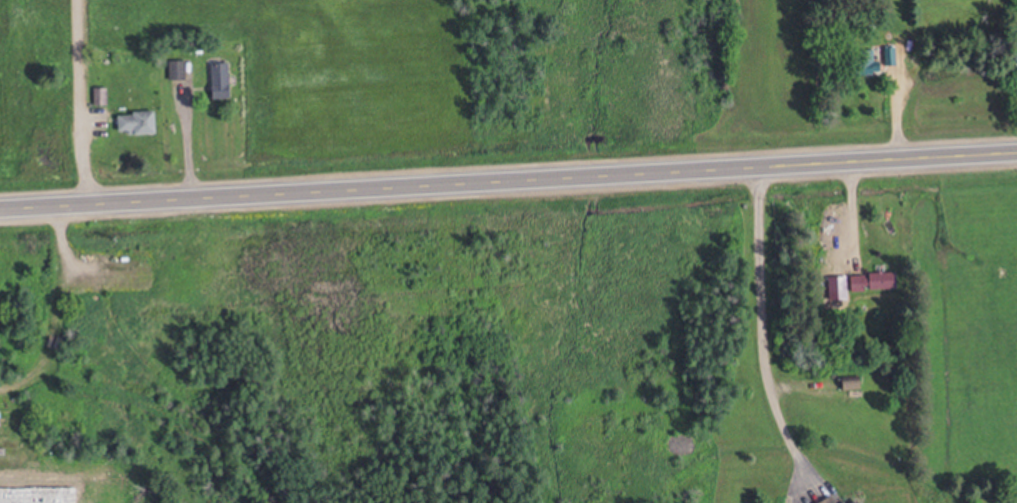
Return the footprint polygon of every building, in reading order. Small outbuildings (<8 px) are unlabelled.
[(884,47),(884,66),(901,66),(901,47),(884,47)] [(187,81),(187,61),(169,61),(169,81),(187,81)] [(231,62),(211,62),(211,96),(231,96),(231,62)] [(94,106),(108,106),(108,89),(94,89),(94,106)] [(119,135),(159,135),(159,113),(119,113),(119,135)] [(900,274),(851,274),(851,291),(900,291),(900,274)]
